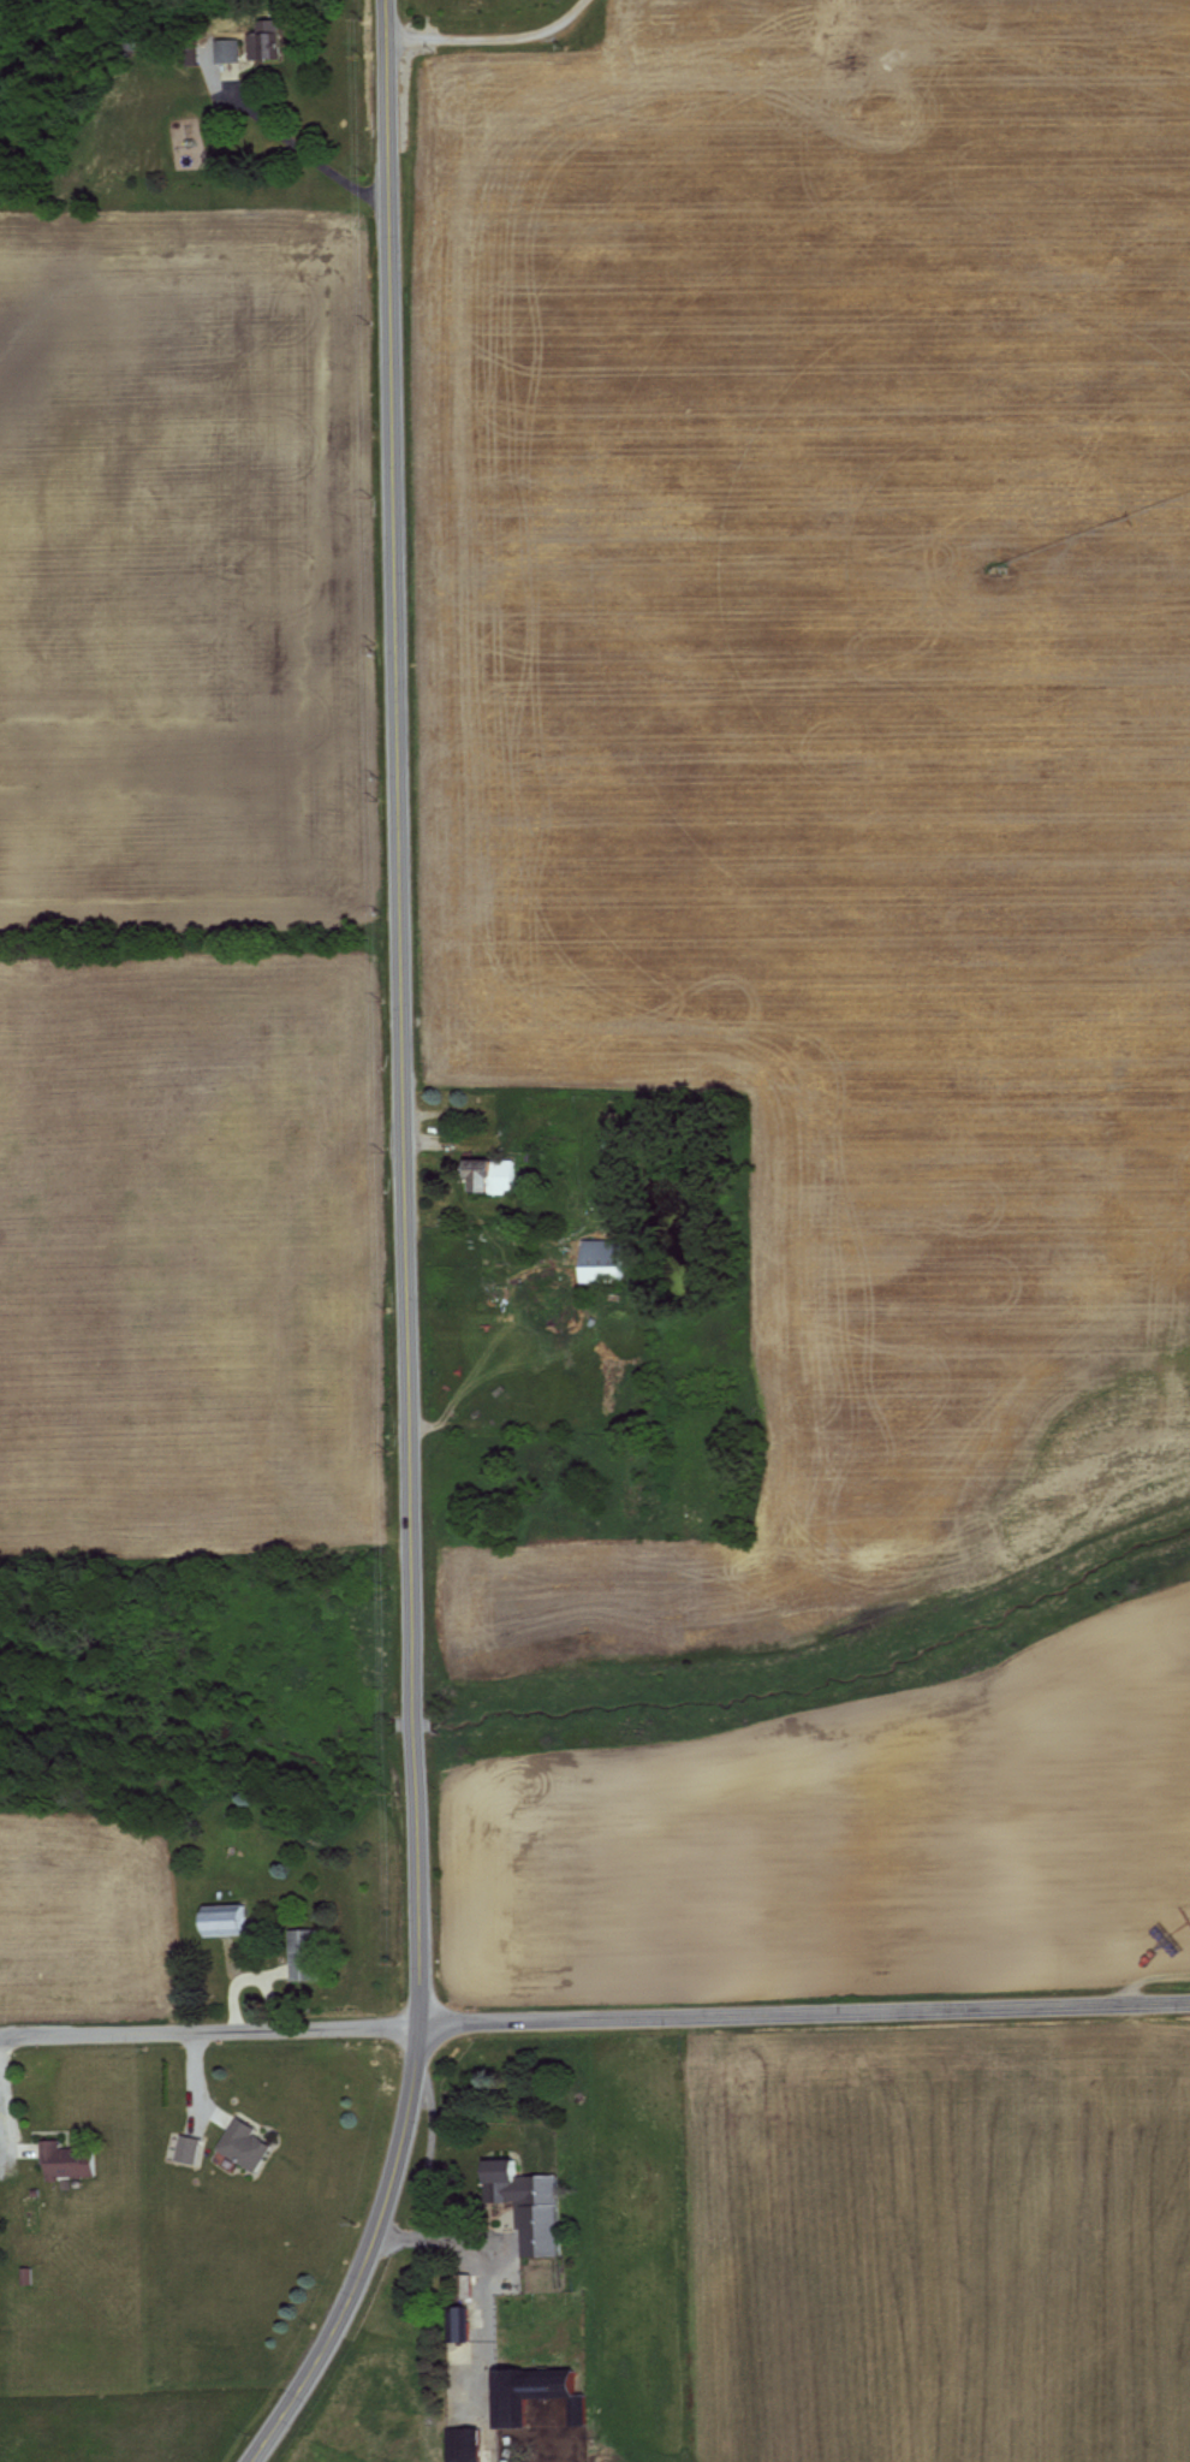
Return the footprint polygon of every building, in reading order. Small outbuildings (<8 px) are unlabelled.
[(270,58),(271,33),(245,32),(244,57),(270,58)] [(237,60),(236,37),(213,39),(214,61),(237,60)] [(512,1157),(463,1157),(463,1175),(466,1175),(466,1190),(512,1191),(512,1157)] [(620,1278),(619,1237),(578,1238),(579,1279),(620,1278)] [(241,1933),(239,1906),(226,1907),(226,1903),(198,1905),(200,1936),(241,1933)] [(314,1927),(288,1927),(287,1979),(313,1980),(314,1927)] [(252,2171),(269,2144),(250,2132),(253,2127),(233,2114),(213,2147),(252,2171)] [(199,2137),(177,2132),(171,2157),(192,2163),(199,2137)] [(57,2148),(57,2138),(39,2139),(40,2177),(91,2175),(90,2147),(57,2148)] [(555,2254),(554,2173),(511,2175),(511,2158),(480,2158),(481,2182),(512,2181),(513,2228),(519,2228),(519,2255),(555,2254)] [(467,2272),(452,2272),(453,2297),(468,2296),(467,2272)] [(446,2340),(460,2340),(460,2322),(464,2321),(464,2306),(445,2306),(446,2340)] [(443,2427),(444,2461),(477,2461),(476,2426),(443,2427)]
